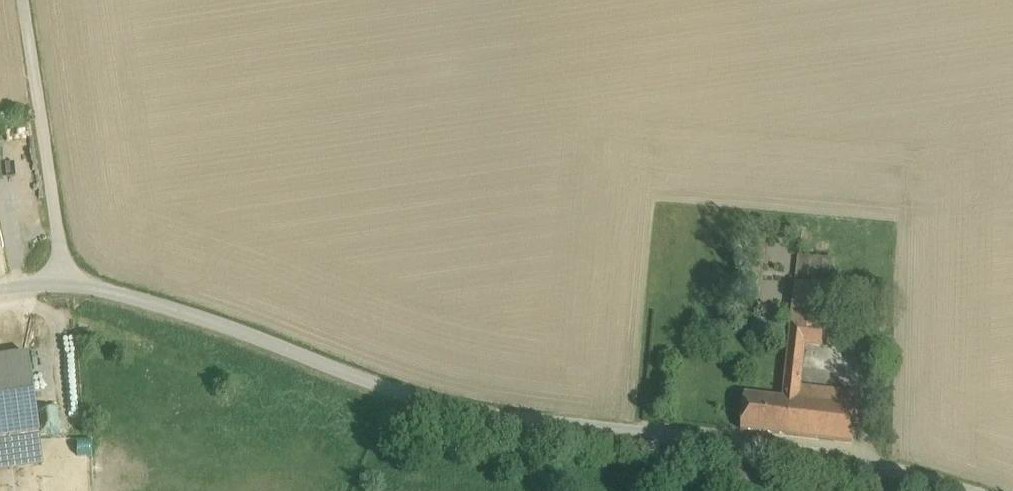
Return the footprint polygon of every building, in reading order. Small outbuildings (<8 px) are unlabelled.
[(19,242),(14,209),(33,207),(22,132),(5,134),(6,140),(0,141),(0,245),(19,242)] [(832,260),(799,256),(796,284),(829,288),(832,260)] [(829,288),(796,284),(793,316),(826,314),(829,288)] [(826,314),(793,316),(792,324),(791,329),(808,325),(824,327),(826,314)] [(792,324),(753,319),(751,337),(790,341),(791,329),(792,324)] [(858,394),(801,388),(806,343),(808,325),(791,329),(790,341),(784,399),(792,400),(791,416),(808,418),(806,439),(853,444),(858,394)] [(824,327),(808,325),(806,343),(823,345),(824,327)] [(0,358),(0,439),(38,433),(27,354),(0,358)] [(784,399),(745,395),(741,431),(806,439),(808,418),(791,416),(792,400),(784,399)] [(0,439),(0,470),(42,464),(38,433),(0,439)]
